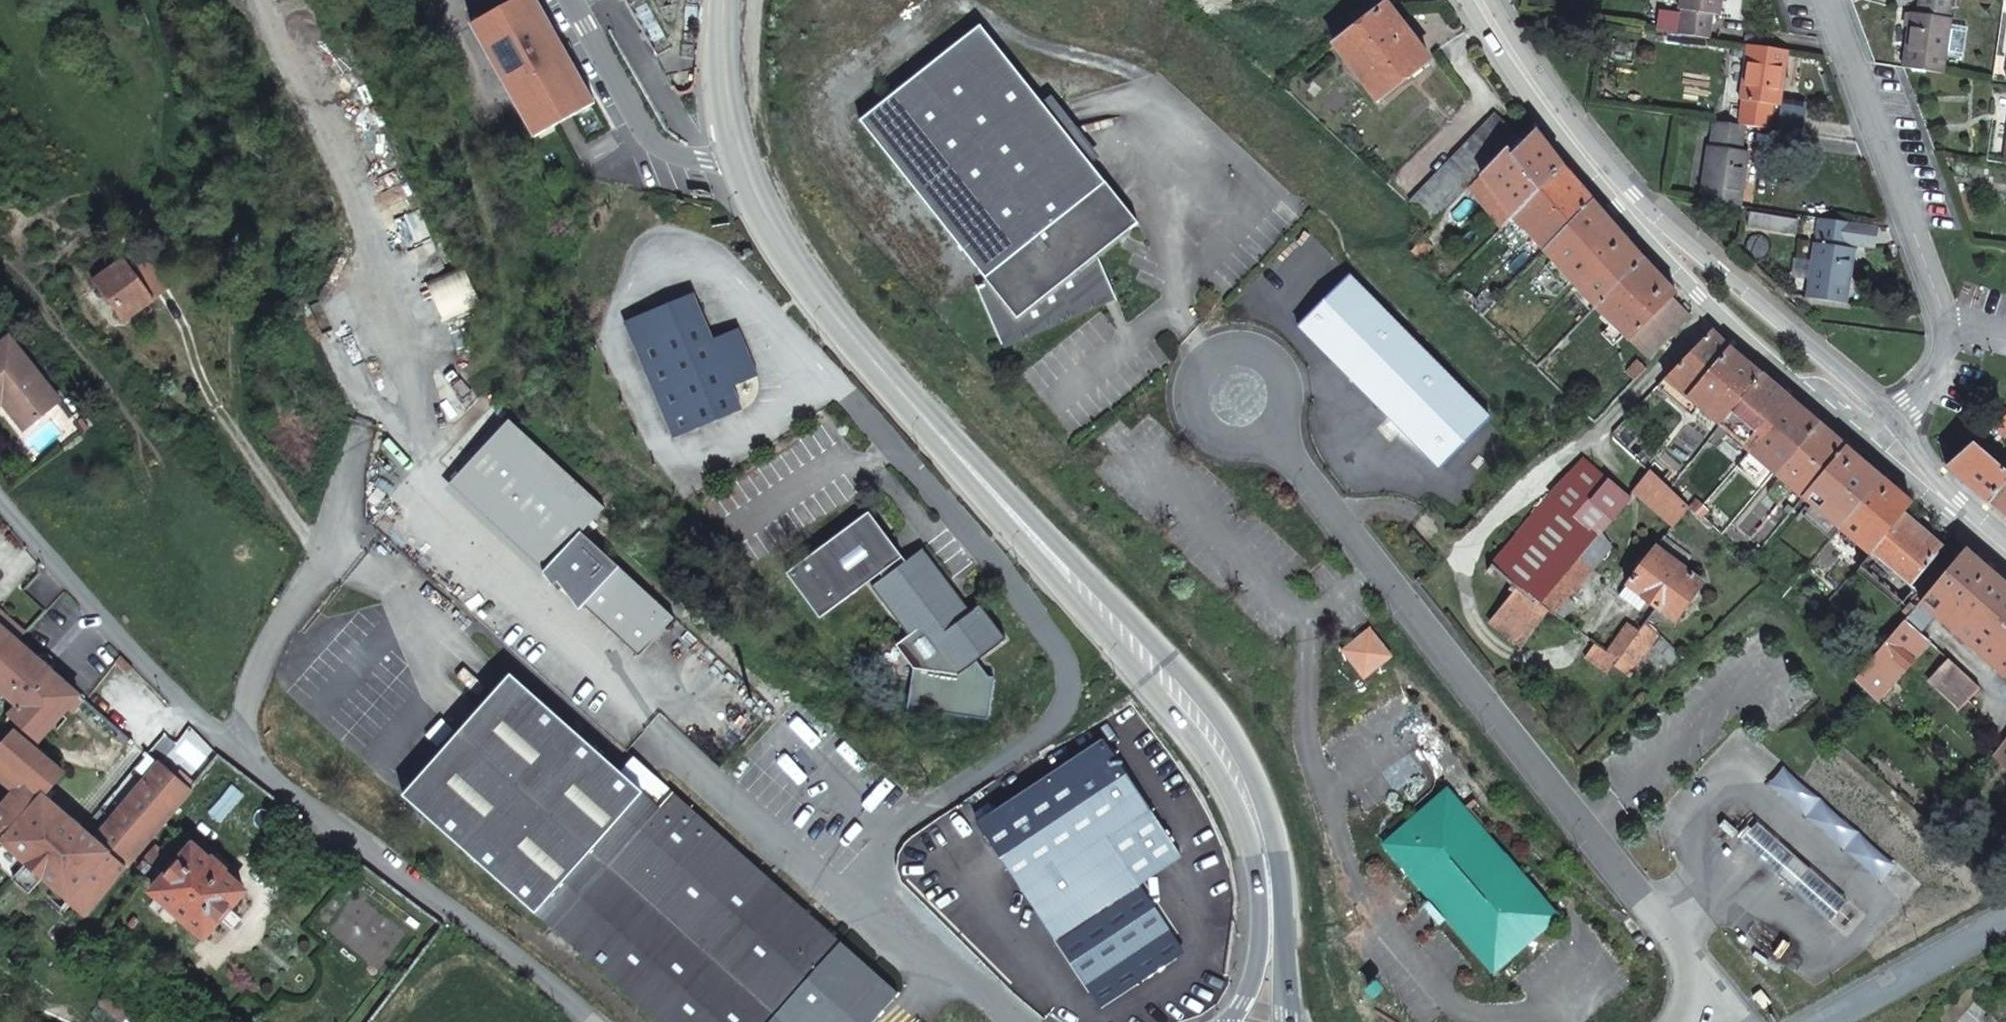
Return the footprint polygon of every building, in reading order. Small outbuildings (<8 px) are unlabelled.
[(473,20),(536,133),(597,99),(542,0),(509,0),(473,20)] [(1384,1),(1383,0),(1354,0),(1364,16),(1384,1)] [(1680,34),(1709,38),(1713,14),(1721,16),(1723,0),(1682,0),(1680,10),(1684,10),(1680,34)] [(1904,64),(1946,71),(1953,14),(1950,14),(1952,0),(1921,0),(1920,10),(1911,9),(1904,64)] [(1426,55),(1384,1),(1364,16),(1331,40),(1374,94),(1426,55)] [(973,288),(1000,345),(1113,296),(1094,255),(1134,223),(974,27),(855,124),(982,279),(982,280),(986,285),(975,290),(974,287),(973,288)] [(1782,104),(1790,48),(1748,44),(1740,99),(1743,100),(1739,125),(1744,126),(1770,130),(1775,103),(1782,104)] [(1482,169),(1516,135),(1518,133),(1495,110),(1409,195),(1434,216),(1471,180),(1482,169)] [(1706,142),(1699,199),(1741,205),(1747,148),(1741,147),(1744,126),(1739,125),(1713,121),(1711,142),(1706,142)] [(1514,207),(1563,162),(1535,125),(1521,139),(1516,135),(1482,169),(1514,207)] [(1545,243),(1593,198),(1563,162),(1514,207),(1545,243)] [(1503,217),(1514,207),(1482,169),(1471,180),(1503,217)] [(1545,243),(1596,300),(1642,254),(1593,198),(1545,243)] [(1812,296),(1853,302),(1861,245),(1853,243),(1853,240),(1856,221),(1826,216),(1822,240),(1820,239),(1812,296)] [(1876,224),(1856,221),(1853,240),(1873,243),(1876,224)] [(1422,228),(1409,241),(1415,247),(1428,234),(1422,228)] [(163,289),(161,285),(133,248),(99,273),(129,314),(163,289)] [(1648,351),(1690,310),(1671,293),(1676,288),(1642,254),(1596,300),(1648,351)] [(1353,268),(1303,318),(1441,460),(1492,410),(1353,268)] [(1481,282),(1466,296),(1478,307),(1492,293),(1481,282)] [(746,357),(749,350),(739,326),(714,336),(695,290),(648,310),(673,366),(697,426),(744,405),(734,382),(753,374),(746,357)] [(1743,353),(1711,323),(1665,371),(1691,394),(1719,419),(1760,369),(1743,353)] [(11,386),(38,421),(69,396),(22,337),(0,355),(0,394),(11,386)] [(759,372),(749,350),(746,357),(753,374),(759,372)] [(1636,354),(1625,366),(1634,375),(1645,363),(1636,354)] [(1790,393),(1760,369),(1719,419),(1735,433),(1747,443),(1762,425),(1790,393)] [(0,394),(0,397),(3,401),(10,396),(32,425),(38,421),(11,386),(0,394)] [(1817,417),(1790,393),(1762,425),(1747,443),(1775,467),(1817,417)] [(493,409),(499,413),(507,404),(496,394),(489,401),(495,406),(493,409)] [(1993,421),(2004,431),(2005,429),(2005,410),(1993,421)] [(639,653),(675,613),(582,529),(604,504),(508,417),(450,481),(545,567),(542,568),(552,582),(557,578),(639,653)] [(1802,490),(1844,440),(1817,417),(1775,467),(1792,481),(1802,490)] [(1947,462),(1986,496),(2005,473),(2005,465),(1974,438),(1947,462)] [(1838,521),(1880,472),(1844,440),(1802,490),(1838,521)] [(1626,492),(1581,453),(1527,515),(1490,558),(1513,577),(1546,604),(1548,606),(1589,558),(1603,568),(1612,552),(1596,526),(1626,492)] [(1646,465),(1630,485),(1668,519),(1683,500),(1666,484),(1646,465)] [(1897,512),(1910,497),(1880,472),(1838,521),(1860,540),(1846,557),(1853,563),(1866,549),(1897,512)] [(1986,496),(2005,513),(2005,473),(1986,496)] [(1784,500),(1790,505),(1794,499),(1789,494),(1784,500)] [(1695,497),(1688,504),(1692,508),(1698,500),(1695,497)] [(1698,500),(1692,508),(1696,512),(1703,504),(1698,500)] [(887,598),(906,622),(928,608),(958,588),(925,545),(907,558),(870,509),(789,571),(822,616),(884,569),(887,573),(882,577),(893,593),(887,598)] [(1934,545),(1897,512),(1866,549),(1903,580),(1934,545)] [(1642,592),(1652,600),(1670,615),(1698,579),(1678,563),(1688,551),(1661,529),(1622,577),(1624,578),(1642,592)] [(1965,544),(1939,573),(1918,598),(1962,635),(2005,672),(2005,671),(2005,581),(2005,580),(1965,544)] [(1903,580),(1866,549),(1853,563),(1853,564),(1895,601),(1909,585),(1903,580)] [(1779,574),(1772,583),(1780,591),(1787,583),(1779,574)] [(893,593),(882,577),(875,582),(887,598),(893,593)] [(1546,604),(1513,577),(1483,612),(1515,640),(1546,604)] [(1642,592),(1624,578),(1616,588),(1634,602),(1642,592)] [(928,608),(906,622),(912,630),(898,640),(915,662),(912,704),(992,711),(1001,668),(996,669),(980,655),(1008,634),(983,601),(973,608),(958,588),(928,608)] [(0,614),(0,624),(16,639),(23,631),(2,612),(0,614)] [(1641,616),(1631,630),(1614,652),(1631,665),(1657,631),(1641,616)] [(1853,675),(1863,685),(1876,697),(1925,637),(1902,617),(1861,665),(1853,675)] [(1580,653),(1601,670),(1614,652),(1631,630),(1620,622),(1600,648),(1590,640),(1580,653)] [(16,639),(0,624),(0,694),(15,708),(7,717),(36,742),(66,707),(71,711),(83,697),(16,639)] [(1385,658),(1364,631),(1342,648),(1363,675),(1385,658)] [(1944,653),(1933,666),(1960,691),(1971,678),(1944,653)] [(1960,691),(1933,666),(1926,674),(1957,703),(1976,682),(1971,678),(1960,691)] [(675,788),(660,804),(511,672),(402,792),(636,999),(663,1021),(870,1021),(900,988),(675,788)] [(81,909),(126,858),(134,849),(187,788),(157,762),(92,836),(42,793),(62,771),(9,730),(0,741),(0,776),(11,786),(0,799),(0,838),(0,865),(26,888),(39,872),(81,909)] [(979,819),(1024,888),(1031,883),(1044,903),(1053,904),(1050,916),(1076,922),(1141,879),(1109,832),(1151,803),(1106,735),(1039,779),(979,819)] [(1441,791),(1400,826),(1457,895),(1506,954),(1546,921),(1542,915),(1551,908),(1501,846),(1454,789),(1445,797),(1441,791)] [(1777,865),(1794,845),(1756,813),(1739,832),(1777,865)] [(1457,895),(1400,826),(1384,839),(1435,902),(1489,969),(1506,954),(1457,895)] [(163,875),(134,849),(126,858),(156,884),(151,889),(203,934),(243,889),(223,871),(225,868),(211,856),(209,859),(192,843),(163,875)] [(1811,859),(1794,845),(1777,865),(1794,879),(1811,859)] [(1849,890),(1811,859),(1794,879),(1831,911),(1849,890)] [(2005,879),(2005,866),(2001,862),(1994,870),(2005,879)] [(1031,883),(1024,888),(1048,924),(1050,916),(1053,904),(1044,903),(1031,883)] [(1050,916),(1048,924),(1056,935),(1076,922),(1050,916)] [(126,1020),(135,1011),(110,991),(102,1000),(126,1020)]
